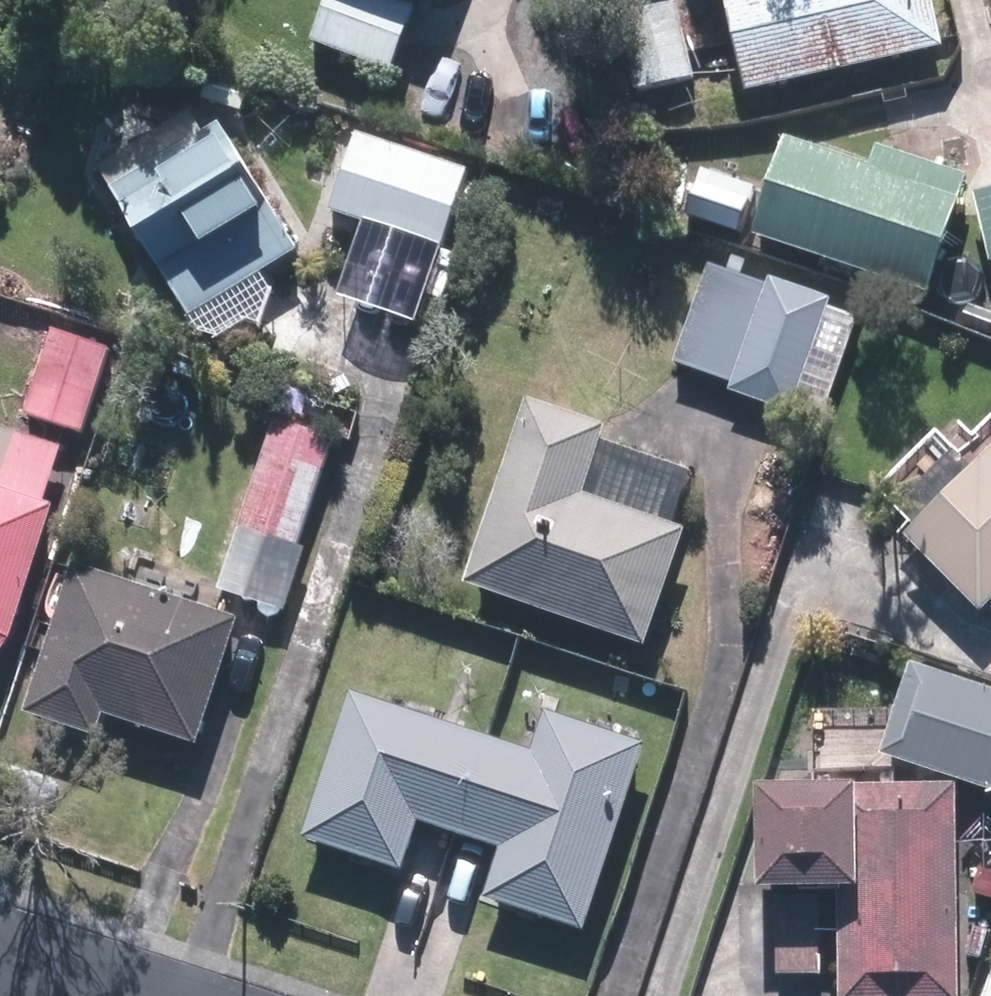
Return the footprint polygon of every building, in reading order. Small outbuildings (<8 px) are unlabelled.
[(303,46),(385,77),(407,18),(360,0),(321,0),(303,46)] [(739,102),(937,55),(923,0),(715,0),(739,102)] [(688,81),(671,11),(614,25),(630,95),(688,81)] [(207,78),(198,105),(237,116),(245,90),(207,78)] [(213,131),(105,196),(183,324),(291,258),(213,131)] [(462,175),(352,139),(326,219),(437,254),(462,175)] [(744,242),(919,300),(958,183),(871,154),(864,176),(776,147),(744,242)] [(967,200),(983,268),(990,266),(990,194),(967,200)] [(853,322),(823,311),(826,304),(763,283),(723,399),(784,420),(786,415),(817,426),(853,322)] [(37,364),(18,419),(77,440),(96,385),(37,364)] [(519,409),(456,592),(639,654),(678,539),(574,504),(597,435),(519,409)] [(291,551),(328,442),(269,422),(232,532),(291,551)] [(990,600),(990,450),(896,546),(972,620),(990,600)] [(4,646),(44,512),(0,499),(0,651),(4,646)] [(231,625),(65,571),(17,719),(90,743),(97,722),(190,752),(231,625)] [(872,760),(990,799),(990,701),(902,671),(872,760)] [(395,878),(411,827),(493,854),(476,907),(576,939),(638,750),(538,718),(525,758),(343,699),(295,846),(395,878)] [(949,794),(742,796),(743,902),(830,901),(832,995),(951,995),(949,794)] [(988,976),(982,995),(990,995),(990,977),(988,976)]
